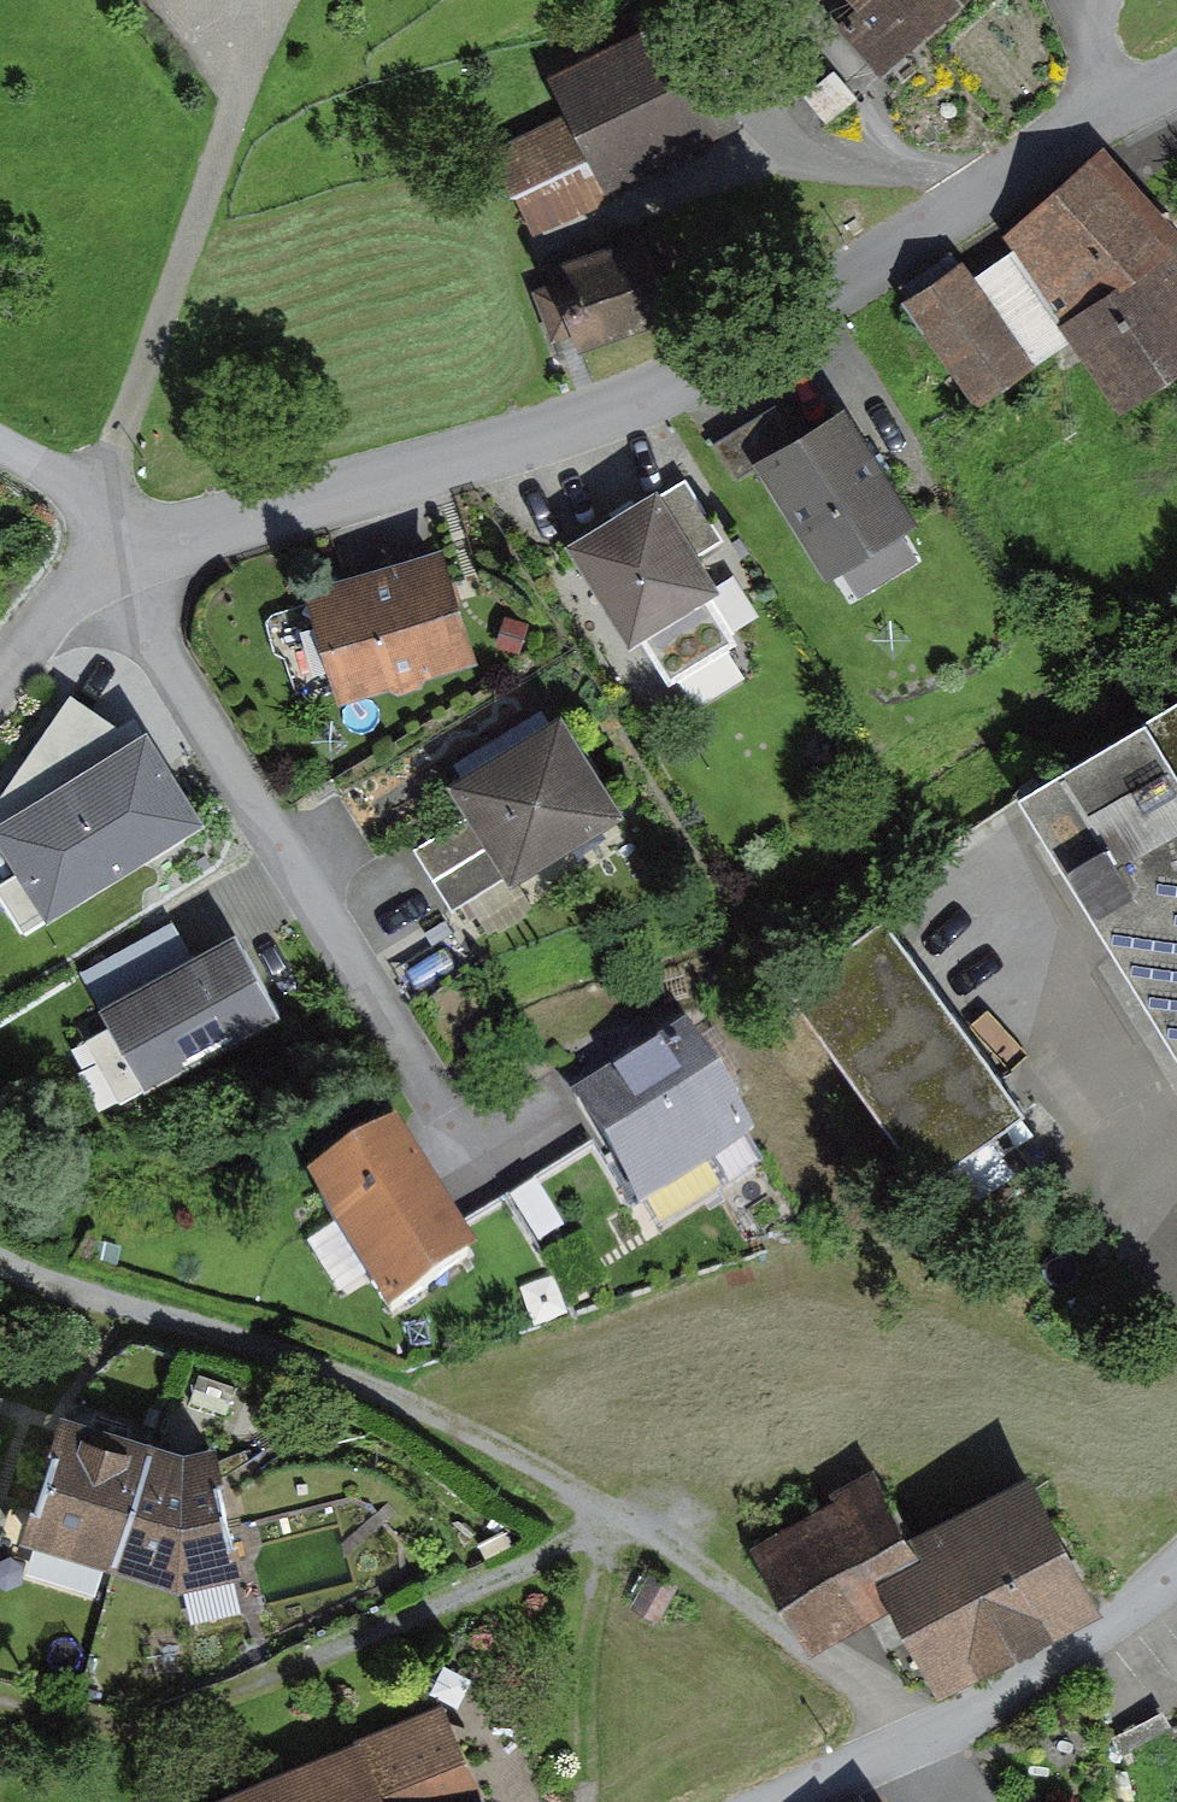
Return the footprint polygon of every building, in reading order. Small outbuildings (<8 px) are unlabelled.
[(912,68),(990,0),(853,0),(912,68)] [(733,114),(684,8),(551,70),(600,175),(733,114)] [(1176,377),(1176,194),(1136,145),(1023,241),(1034,254),(997,278),(986,262),(926,302),(937,319),(999,409),(1103,339),(1142,399),(1176,377)] [(690,319),(656,232),(572,264),(606,351),(690,319)] [(945,519),(850,371),(748,437),(844,585),(945,519)] [(747,582),(681,478),(587,537),(653,641),(747,582)] [(483,675),(447,546),(310,584),(346,712),(483,675)] [(0,813),(0,818),(137,737),(71,695),(0,813)] [(641,822),(574,712),(463,779),(530,889),(641,822)] [(1053,793),(1176,995),(1176,717),(1053,793)] [(0,818),(0,830),(57,926),(214,833),(151,728),(137,737),(0,818)] [(507,878),(469,815),(417,846),(455,909),(507,878)] [(1020,1097),(879,908),(781,981),(922,1170),(1020,1097)] [(307,1011),(253,912),(102,996),(157,1094),(307,1011)] [(688,1027),(573,1102),(646,1213),(761,1139),(688,1027)] [(483,1260),(405,1131),(309,1189),(387,1318),(483,1260)] [(23,1391),(0,1384),(0,1460),(23,1391)] [(188,1444),(91,1409),(46,1534),(143,1568),(188,1444)] [(258,1447),(209,1451),(188,1444),(143,1568),(198,1588),(269,1581),(258,1447)] [(1131,1600),(1056,1464),(935,1530),(900,1466),(769,1538),(830,1648),(915,1601),(965,1691),(1131,1600)] [(469,1703),(331,1763),(240,1801),(512,1801),(469,1703)]
